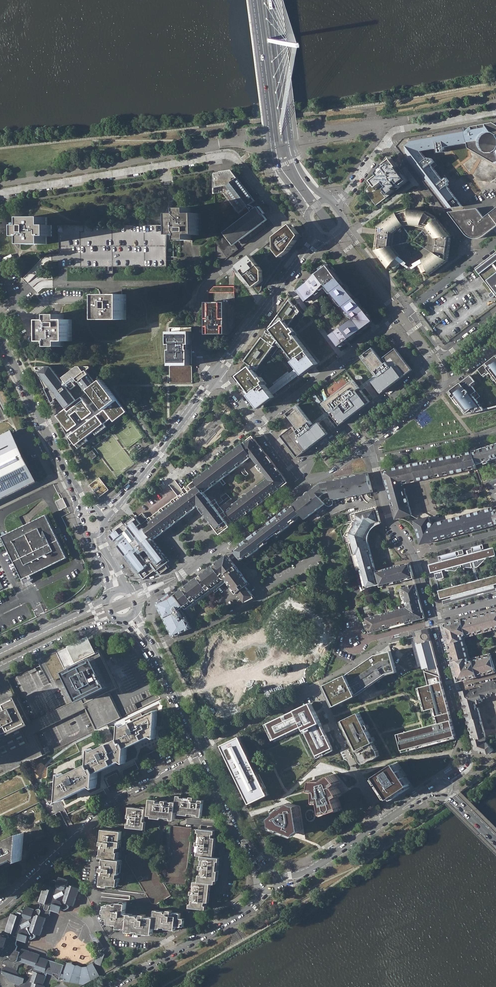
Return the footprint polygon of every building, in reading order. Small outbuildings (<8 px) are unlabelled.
[(468,149),(470,150),(479,155),(482,151),(481,149),(480,147),(479,145),(479,142),(480,139),(482,136),(485,134),(489,133),(492,133),(495,126),(495,125),(493,123),(473,127),(469,129),(466,132),(468,143),(468,149)] [(466,132),(466,128),(405,139),(413,144),(411,147),(410,147),(408,146),(405,146),(403,146),(400,146),(399,146),(398,146),(445,208),(462,206),(447,186),(449,184),(448,183),(449,181),(446,178),(443,180),(431,165),(434,162),(431,158),(430,159),(428,158),(426,159),(424,157),(420,151),(427,150),(437,148),(438,153),(443,152),(442,150),(445,149),(444,147),(468,143),(466,132)] [(405,139),(398,146),(399,146),(400,146),(403,146),(405,146),(408,146),(410,147),(411,147),(413,144),(405,139)] [(495,152),(490,154),(486,153),(484,157),(494,163),(495,162),(495,151),(495,152)] [(408,180),(390,157),(378,174),(378,175),(379,176),(371,183),(372,184),(368,186),(365,191),(376,206),(408,180)] [(231,171),(221,172),(221,175),(221,177),(226,176),(227,177),(227,176),(229,177),(229,178),(231,179),(233,182),(237,179),(231,171)] [(221,172),(214,173),(217,180),(214,182),(214,195),(222,193),(242,219),(215,240),(214,240),(214,262),(218,262),(220,263),(266,227),(262,222),(266,219),(262,214),(263,213),(261,210),(258,206),(258,207),(255,203),(254,204),(253,202),(254,201),(237,179),(233,182),(231,179),(229,178),(229,177),(227,176),(227,177),(226,176),(221,177),(221,175),(221,172)] [(464,204),(449,184),(447,186),(462,206),(464,205),(463,204),(464,204)] [(484,217),(477,208),(455,211),(448,212),(465,234),(467,235),(468,236),(469,236),(470,237),(472,237),(474,238),(476,238),(478,238),(479,238),(482,237),(484,236),(485,235),(495,227),(495,208),(484,217)] [(174,226),(174,235),(181,235),(181,241),(192,241),(192,236),(200,236),(200,214),(192,214),(192,209),(181,209),(181,214),(174,214),(174,226)] [(395,212),(378,228),(376,253),(391,270),(395,266),(400,270),(405,264),(400,260),(402,258),(393,248),(394,236),(402,228),(410,225),(419,226),(426,230),(434,240),(432,252),(422,260),(424,263),(419,266),(423,273),(429,270),(430,274),(448,261),(451,235),(437,218),(426,211),(407,209),(395,212)] [(20,226),(20,237),(26,237),(26,245),(47,245),(47,237),(53,237),(53,226),(47,226),(47,219),(48,219),(48,218),(26,218),(26,226),(20,226)] [(301,236),(292,224),(290,226),(238,266),(239,267),(237,269),(240,273),(242,272),(259,293),(260,291),(288,253),(301,236)] [(101,294),(101,295),(122,295),(122,288),(174,288),(174,285),(174,267),(178,267),(178,257),(174,257),(174,235),(174,226),(60,226),(60,254),(51,255),(50,254),(49,254),(47,255),(46,255),(44,256),(23,278),(26,281),(28,283),(48,262),(49,262),(50,261),(51,261),(60,261),(60,273),(60,274),(59,276),(59,278),(58,278),(57,279),(56,280),(53,281),(51,281),(49,281),(45,281),(41,281),(40,282),(38,283),(36,285),(34,287),(33,288),(35,290),(37,293),(38,294),(41,291),(43,289),(44,288),(45,288),(47,288),(49,288),(81,288),(85,288),(95,288),(96,288),(97,289),(98,289),(100,291),(101,293),(101,294)] [(476,269),(494,292),(490,295),(492,299),(495,296),(495,254),(476,269)] [(373,322),(330,265),(298,291),(306,302),(315,294),(327,285),(330,289),(341,303),(352,316),(354,319),(339,330),(332,336),(340,346),(347,341),(373,322)] [(227,300),(234,300),(234,286),(214,286),(207,293),(208,303),(228,303),(227,300)] [(126,295),(122,295),(101,295),(101,320),(126,320),(126,295)] [(246,362),(237,374),(261,405),(273,396),(254,370),(255,369),(258,371),(260,368),(259,367),(275,346),(274,346),(277,341),(285,351),(283,352),(300,375),(317,362),(296,334),(292,329),(291,330),(289,327),(298,314),(299,315),(301,312),(296,306),(295,307),(291,301),(263,338),(263,337),(245,361),(246,362)] [(315,302),(310,307),(319,319),(325,314),(315,302)] [(208,334),(228,334),(228,309),(228,303),(208,303),(208,334)] [(45,324),(45,342),(53,342),(53,347),(64,347),(64,342),(71,342),(71,320),(64,320),(64,314),(57,314),(53,314),(53,320),(45,320),(45,324)] [(169,336),(191,336),(191,328),(169,328),(169,336)] [(191,336),(169,336),(169,347),(173,347),(173,354),(169,354),(169,366),(191,366),(191,354),(189,354),(189,351),(189,348),(190,348),(191,348),(191,336)] [(373,381),(382,393),(413,370),(396,348),(381,359),(373,348),(362,357),(378,378),(373,381)] [(479,369),(483,376),(486,373),(488,375),(490,372),(495,380),(495,356),(479,369)] [(59,397),(61,400),(62,399),(63,401),(72,394),(67,387),(70,386),(72,389),(77,385),(75,382),(78,380),(87,392),(91,389),(98,384),(87,371),(90,366),(86,366),(76,366),(62,376),(64,379),(62,381),(51,366),(37,366),(36,368),(42,380),(44,378),(54,391),(53,392),(55,395),(56,395),(59,397)] [(191,366),(169,366),(169,383),(191,383),(191,366)] [(476,382),(471,375),(449,392),(466,415),(485,410),(477,400),(481,396),(478,393),(475,395),(472,391),(475,389),(472,384),(476,382)] [(53,401),(59,397),(56,395),(55,395),(53,392),(54,391),(44,378),(42,380),(48,392),(47,392),(53,401)] [(98,384),(91,389),(106,409),(118,400),(103,380),(98,384)] [(323,403),(340,425),(371,402),(354,380),(323,403)] [(326,388),(320,391),(323,399),(330,395),(326,388)] [(77,400),(72,394),(63,401),(62,399),(61,400),(66,408),(77,400)] [(66,408),(58,414),(60,416),(62,419),(70,429),(77,424),(74,420),(75,420),(72,415),(78,409),(85,418),(92,413),(89,409),(90,408),(81,396),(77,400),(66,408)] [(106,409),(70,436),(74,442),(78,447),(79,448),(89,441),(88,440),(86,438),(94,432),(96,434),(96,435),(107,427),(106,426),(105,424),(112,419),(113,421),(114,422),(127,412),(118,400),(106,409)] [(281,436),(298,457),(329,434),(320,422),(315,426),(299,405),(287,414),(296,425),(281,436)] [(38,482),(15,434),(0,441),(0,500),(38,482)] [(163,508),(160,512),(152,518),(151,517),(149,520),(142,524),(136,516),(133,518),(126,523),(124,520),(111,530),(113,534),(110,536),(143,580),(155,570),(159,575),(173,564),(154,539),(197,507),(199,506),(221,534),(231,527),(227,522),(228,521),(230,523),(232,521),(218,503),(216,500),(212,503),(208,498),(207,498),(206,496),(203,492),(220,481),(224,486),(226,484),(223,478),(252,456),(260,467),(258,468),(261,472),(263,470),(269,477),(233,505),(234,507),(231,509),(230,507),(227,509),(235,519),(236,518),(237,519),(242,517),(242,518),(289,482),(281,472),(279,473),(277,470),(276,465),(266,453),(263,452),(260,447),(261,446),(253,436),(189,486),(192,491),(188,494),(186,495),(184,493),(175,500),(175,499),(172,502),(163,509),(163,508)] [(477,449),(386,472),(396,519),(411,514),(405,489),(403,489),(401,482),(417,478),(417,481),(444,475),(443,473),(450,471),(450,474),(465,470),(465,468),(476,465),(476,464),(480,463),(484,462),(485,464),(490,462),(489,460),(495,458),(495,443),(477,449)] [(89,453),(93,459),(98,456),(94,450),(89,453)] [(312,490),(325,505),(327,507),(329,507),(331,506),(333,505),(334,503),(334,500),(373,493),(368,473),(321,483),(312,490)] [(110,490),(100,477),(92,483),(94,486),(92,487),(98,495),(100,493),(102,496),(110,490)] [(305,520),(325,505),(312,490),(240,544),(241,546),(234,550),(254,578),(256,576),(256,574),(257,573),(256,571),(255,570),(252,569),(249,568),(247,565),(251,562),(249,561),(248,562),(245,558),(246,557),(246,556),(248,554),(250,557),(267,544),(265,541),(267,540),(268,541),(268,540),(276,535),(275,533),(278,532),(280,534),(297,521),(295,519),(298,516),(299,517),(302,515),(305,520)] [(56,502),(60,511),(67,507),(63,498),(56,502)] [(360,569),(365,588),(380,584),(380,586),(383,585),(384,586),(392,584),(391,583),(398,581),(398,583),(406,580),(406,578),(413,576),(409,562),(376,571),(369,544),(369,538),(370,534),(373,529),(376,525),(381,523),(377,507),(352,514),(354,521),(346,535),(349,536),(358,570),(360,569)] [(495,508),(492,509),(492,507),(434,523),(432,523),(430,522),(429,521),(429,516),(414,520),(420,545),(495,524),(495,507),(495,508)] [(2,537),(23,579),(31,575),(68,558),(47,515),(2,537)] [(445,568),(445,570),(455,571),(458,569),(462,569),(461,564),(463,564),(464,568),(473,568),(471,561),(474,561),(476,568),(478,568),(488,560),(487,557),(491,556),(489,550),(488,551),(487,549),(483,551),(483,549),(485,548),(484,544),(473,547),(473,549),(469,550),(470,555),(466,557),(466,555),(458,557),(458,556),(465,554),(464,550),(439,556),(440,560),(443,560),(443,562),(433,564),(433,566),(430,566),(432,572),(435,571),(435,574),(443,572),(442,569),(445,568)] [(156,602),(173,637),(191,628),(186,617),(183,618),(180,613),(182,611),(180,609),(183,607),(185,609),(194,602),(194,601),(196,599),(197,600),(209,591),(209,590),(211,588),(212,589),(224,579),(224,578),(226,576),(227,577),(226,577),(235,589),(233,590),(236,594),(238,592),(245,602),(255,598),(248,589),(251,586),(228,554),(175,595),(171,591),(156,602)] [(474,561),(471,561),(473,568),(476,581),(478,586),(481,585),(479,580),(476,568),(474,561)] [(31,575),(23,579),(27,587),(35,583),(31,575)] [(444,604),(495,590),(495,586),(495,585),(495,584),(495,576),(479,580),(481,585),(478,586),(476,581),(447,589),(447,590),(445,590),(446,596),(448,596),(449,597),(451,596),(452,598),(443,600),(444,604)] [(380,615),(366,618),(370,633),(426,618),(423,611),(416,584),(401,588),(403,592),(401,592),(403,600),(405,599),(405,600),(400,601),(400,604),(406,603),(406,605),(407,606),(406,607),(393,611),(392,606),(390,607),(391,613),(384,614),(384,613),(384,614),(382,609),(384,609),(383,605),(377,607),(378,610),(379,610),(380,615)] [(442,624),(453,664),(458,681),(495,671),(491,654),(471,659),(465,638),(495,630),(495,609),(442,624)] [(414,632),(423,669),(425,669),(425,671),(441,676),(428,629),(414,632)] [(68,675),(79,698),(84,709),(94,731),(123,717),(121,713),(111,692),(119,688),(101,650),(84,658),(83,657),(94,652),(88,640),(71,648),(78,662),(65,668),(57,652),(44,659),(55,680),(68,675)] [(346,675),(325,685),(337,707),(352,699),(351,697),(357,694),(387,674),(397,671),(392,651),(376,655),(346,675)] [(36,732),(31,721),(11,679),(41,664),(39,661),(6,678),(15,697),(7,701),(0,705),(0,777),(47,754),(36,732)] [(441,676),(425,671),(429,684),(420,687),(426,710),(435,708),(437,715),(434,716),(436,724),(399,734),(403,750),(457,736),(441,676)] [(477,687),(478,689),(477,689),(474,690),(474,688),(460,691),(475,749),(489,754),(495,749),(489,741),(488,742),(487,740),(489,739),(488,737),(486,737),(479,707),(476,708),(475,705),(484,703),(483,700),(495,696),(495,682),(477,687)] [(337,707),(325,685),(323,686),(335,708),(337,707)] [(79,698),(31,721),(36,732),(84,709),(79,698)] [(297,709),(263,726),(271,744),(301,729),(316,759),(334,750),(326,732),(312,702),(297,709)] [(97,784),(98,769),(124,757),(128,760),(129,745),(155,733),(159,736),(161,707),(127,724),(122,721),(122,736),(96,748),(91,745),(90,760),(64,773),(60,770),(58,798),(93,781),(97,784)] [(374,743),(360,713),(343,721),(364,762),(378,755),(372,744),(374,743)] [(235,739),(221,746),(236,777),(249,805),(267,796),(239,737),(235,739)] [(386,770),(376,777),(391,799),(411,785),(396,763),(386,770)] [(312,791),(317,791),(317,802),(322,802),(324,814),(333,812),(342,809),(337,798),(341,795),(340,792),(337,788),(336,786),(339,783),(336,778),(333,775),(324,780),(313,780),(312,791)] [(129,825),(128,829),(144,830),(145,816),(175,819),(176,812),(202,814),(203,799),(199,799),(199,801),(196,800),(196,796),(192,796),(192,799),(186,798),(186,797),(179,796),(178,803),(174,802),(174,804),(168,803),(169,800),(165,799),(164,803),(159,802),(159,801),(151,800),(150,810),(146,810),(146,808),(130,807),(129,814),(128,814),(128,819),(131,819),(131,825),(129,825)] [(287,804),(269,819),(270,826),(270,829),(292,837),(294,836),(300,831),(295,806),(290,805),(287,804)] [(171,826),(165,883),(186,886),(192,828),(171,826)] [(193,899),(192,908),(207,909),(210,883),(216,884),(219,857),(213,856),(215,830),(200,828),(200,836),(201,836),(200,842),(197,842),(197,846),(200,847),(199,852),(198,852),(198,856),(204,856),(204,861),(205,861),(205,866),(202,866),(201,870),(204,870),(204,875),(203,875),(202,882),(195,881),(195,885),(197,885),(196,890),(193,890),(192,894),(195,894),(195,900),(193,899)] [(104,872),(102,886),(110,887),(110,885),(115,885),(115,878),(117,878),(119,867),(117,867),(118,860),(116,859),(117,852),(118,852),(119,847),(117,846),(118,841),(121,841),(122,833),(117,832),(117,831),(108,830),(108,831),(103,831),(101,845),(103,845),(102,858),(105,858),(105,864),(105,867),(102,867),(102,871),(104,872)] [(13,860),(18,858),(22,861),(24,832),(0,844),(0,866),(13,860)] [(288,852),(282,856),(285,861),(305,850),(302,845),(295,848),(291,841),(284,845),(288,852)] [(126,862),(153,904),(158,904),(172,895),(142,848),(127,858),(126,862)] [(45,986),(43,985),(47,973),(53,975),(54,973),(61,975),(61,973),(64,965),(39,956),(40,954),(22,948),(21,952),(19,951),(17,950),(19,946),(17,943),(19,937),(28,940),(29,937),(31,938),(33,939),(35,938),(36,935),(35,933),(39,934),(45,917),(47,916),(50,915),(53,908),(61,911),(63,907),(64,909),(66,910),(69,909),(70,907),(69,904),(73,906),(78,888),(72,886),(71,887),(66,886),(68,882),(59,879),(57,882),(56,880),(54,879),(51,880),(51,883),(52,886),(48,885),(43,900),(42,900),(41,900),(40,901),(40,903),(41,904),(41,905),(40,909),(38,910),(36,912),(35,916),(33,915),(35,911),(26,908),(24,912),(23,909),(21,909),(18,911),(18,913),(19,915),(15,914),(9,931),(15,933),(15,935),(11,938),(10,937),(10,936),(9,935),(8,934),(7,934),(6,935),(6,936),(3,935),(1,936),(0,936),(0,957),(1,957),(2,960),(4,961),(2,965),(3,967),(2,972),(4,975),(7,976),(10,982),(19,985),(24,982),(25,978),(20,976),(17,971),(19,966),(25,963),(31,965),(34,971),(30,984),(31,986),(45,986)] [(119,921),(118,925),(124,926),(124,928),(128,928),(127,930),(153,932),(154,923),(162,924),(162,926),(177,928),(177,925),(185,926),(186,918),(182,918),(182,913),(176,912),(176,914),(173,913),(173,910),(169,909),(169,911),(157,910),(156,918),(149,917),(149,919),(146,918),(146,915),(142,915),(142,918),(139,917),(139,916),(133,915),(133,917),(130,916),(130,914),(126,914),(127,904),(119,903),(118,906),(115,905),(111,904),(111,906),(105,906),(105,914),(106,914),(106,918),(110,919),(109,922),(115,923),(116,921),(119,921)] [(90,934),(98,949),(103,947),(96,931),(90,934)] [(99,952),(95,963),(102,965),(105,954),(99,952)] [(65,974),(61,973),(61,975),(60,977),(64,978),(64,981),(80,983),(84,984),(101,975),(93,962),(88,966),(84,966),(78,964),(77,965),(70,962),(68,961),(65,971),(65,974)]
